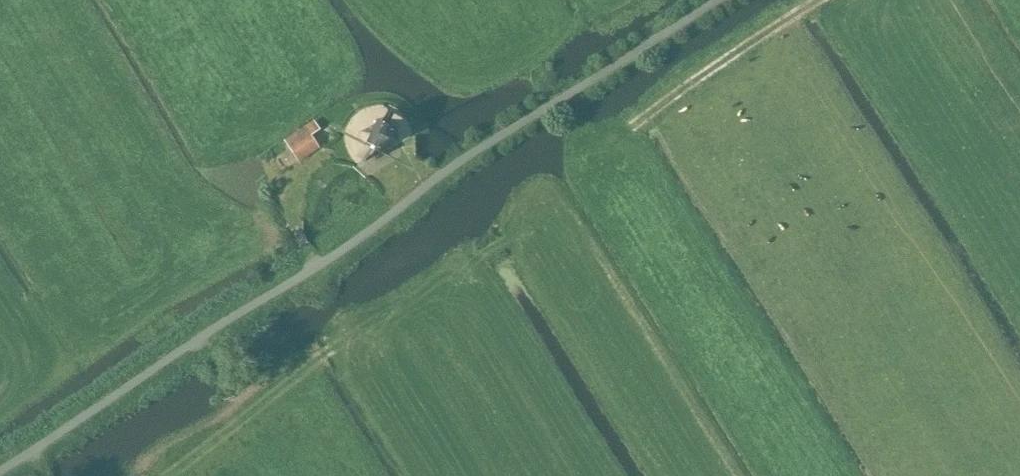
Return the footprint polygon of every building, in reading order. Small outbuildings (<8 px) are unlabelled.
[(374,159),(397,144),(382,120),(358,135),(374,159)] [(299,161),(319,147),(310,133),(290,147),(299,161)]
